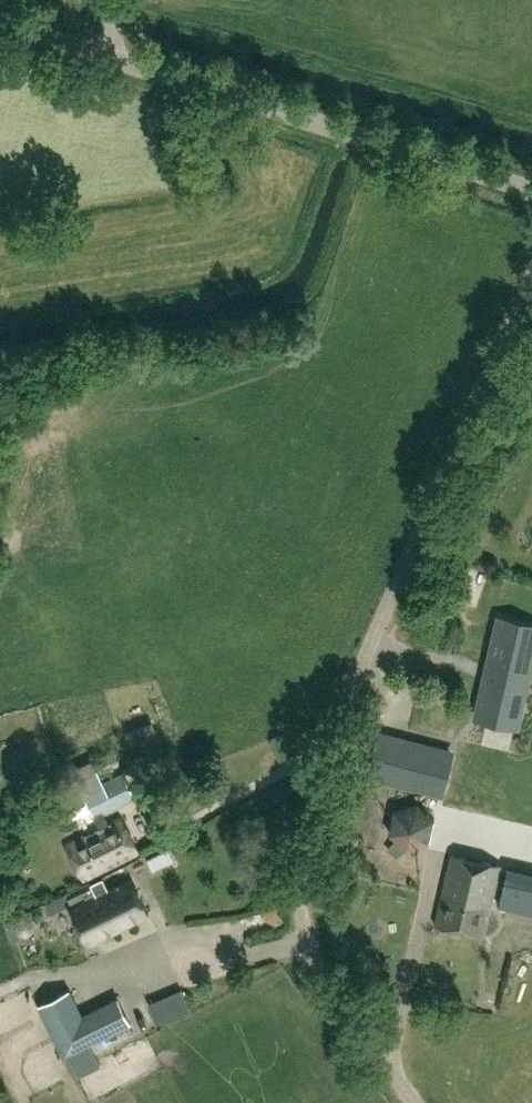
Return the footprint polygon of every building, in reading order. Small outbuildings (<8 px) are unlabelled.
[(531,655),(531,624),(500,617),(480,703),(519,712),(531,655)] [(151,720),(126,730),(136,757),(161,747),(151,720)] [(451,751),(404,740),(395,779),(442,790),(451,751)] [(138,851),(121,817),(107,824),(102,812),(134,796),(123,772),(104,781),(98,768),(78,778),(84,791),(83,791),(101,827),(67,844),(84,878),(138,851)] [(391,831),(407,846),(428,840),(433,817),(417,804),(397,810),(391,831)] [(485,934),(489,917),(496,919),(493,935),(515,941),(531,866),(531,829),(518,826),(499,909),(490,908),(500,864),(452,852),(434,922),(485,934)] [(97,895),(71,908),(88,943),(149,913),(131,878),(109,889),(103,877),(91,883),(97,895)] [(247,924),(270,919),(268,908),(245,913),(247,924)] [(64,1055),(130,1022),(118,997),(82,1015),(69,989),(39,1005),(64,1055)]
